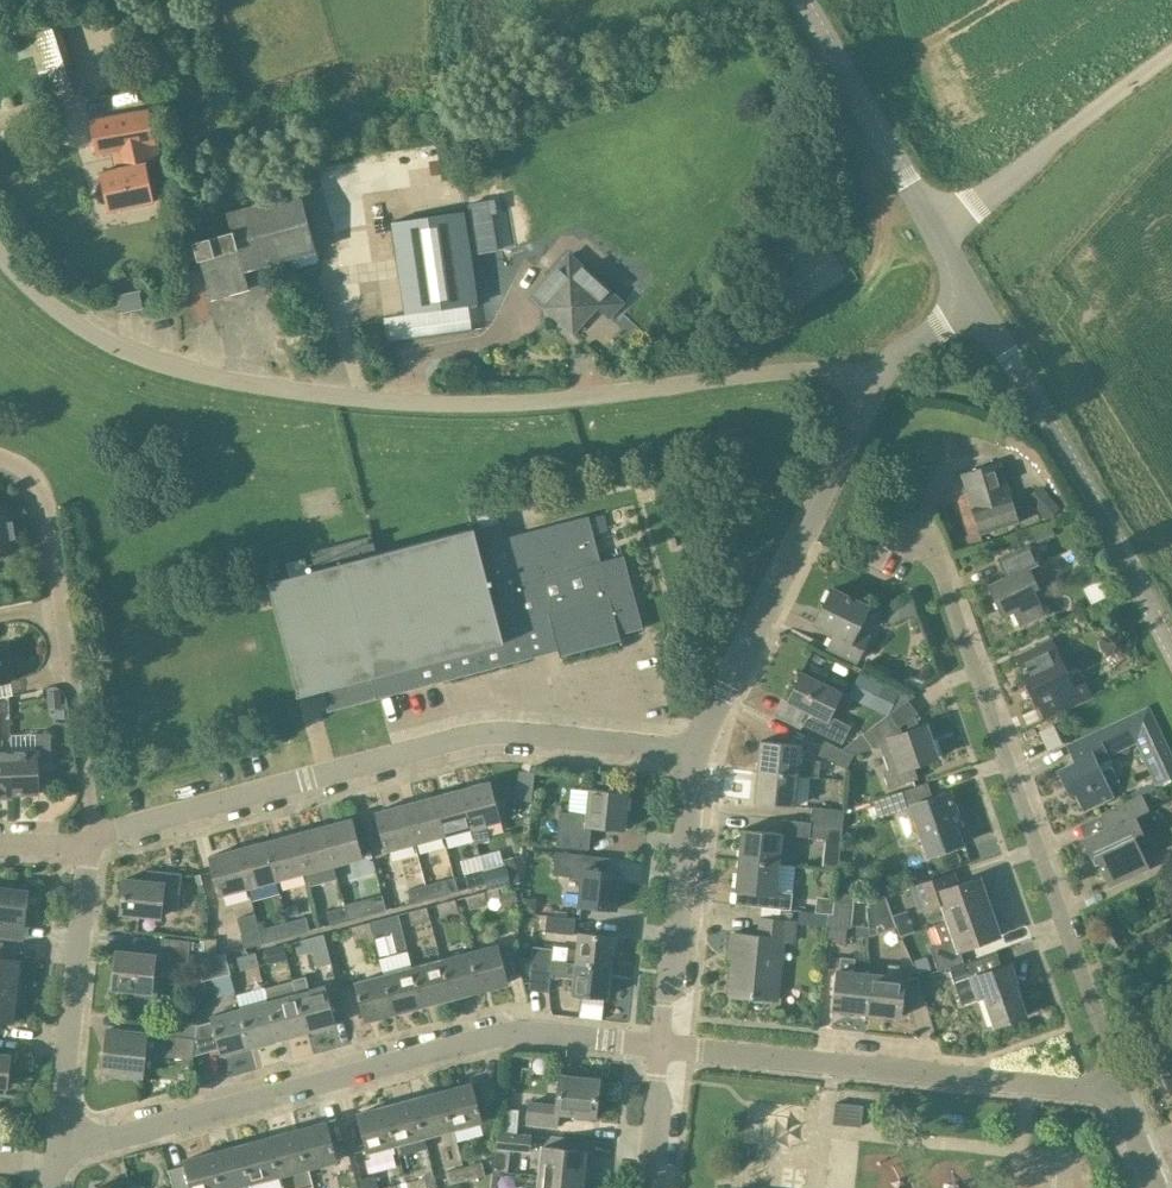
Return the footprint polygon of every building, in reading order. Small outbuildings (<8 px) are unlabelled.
[(79,84),(60,25),(15,40),(21,58),(33,54),(46,94),(79,84)] [(160,160),(157,144),(150,109),(90,121),(97,155),(115,151),(119,169),(100,172),(107,211),(155,201),(148,166),(153,165),(152,161),(160,160)] [(211,297),(249,286),(245,272),(317,252),(300,191),(226,212),(232,233),(196,243),(211,297)] [(491,213),(498,212),(495,199),(468,204),(477,254),(498,250),(491,213)] [(405,315),(478,304),(464,211),(392,222),(405,315)] [(795,278),(794,246),(779,246),(780,278),(795,278)] [(610,316),(622,302),(569,254),(533,295),(573,332),(597,305),(610,316)] [(1010,495),(1000,461),(962,473),(972,507),(971,508),(979,534),(1019,521),(1011,495),(1010,495)] [(1061,509),(1047,493),(1033,505),(1047,521),(1061,509)] [(16,548),(10,513),(7,514),(0,505),(0,551),(16,548)] [(601,562),(589,516),(504,538),(499,521),(377,554),(372,536),(311,552),(316,570),(269,582),(299,696),(323,690),(329,710),(558,650),(560,656),(621,640),(620,634),(643,628),(624,556),(601,562)] [(1050,526),(1033,534),(1036,542),(1054,534),(1050,526)] [(1045,613),(1033,588),(1037,586),(1029,567),(1038,563),(1029,545),(999,559),(1007,577),(990,585),(1004,616),(1014,611),(1020,625),(1045,613)] [(856,660),(868,636),(856,630),(868,606),(832,588),(815,624),(835,634),(829,647),(856,660)] [(917,613),(911,597),(888,610),(882,623),(917,613)] [(1091,697),(1085,683),(1070,690),(1060,669),(1065,667),(1052,639),(1018,655),(1030,682),(1025,684),(1036,707),(1048,701),(1054,714),(1091,697)] [(0,650),(0,684),(12,682),(5,648),(0,650)] [(842,743),(851,725),(831,715),(842,692),(802,672),(788,701),(803,708),(797,722),(842,743)] [(871,706),(888,714),(898,692),(881,684),(871,706)] [(48,691),(49,709),(62,708),(61,690),(48,691)] [(1149,706),(1067,745),(1075,761),(1058,769),(1064,783),(1070,780),(1084,811),(1114,796),(1101,770),(1111,765),(1112,761),(1111,758),(1110,758),(1106,750),(1133,738),(1156,786),(1171,778),(1171,754),(1149,706)] [(841,750),(853,755),(854,754),(873,747),(880,745),(890,772),(884,774),(889,789),(918,779),(914,766),(938,757),(926,724),(903,732),(889,715),(864,735),(862,733),(841,750)] [(1048,750),(1062,743),(1053,725),(1040,731),(1048,750)] [(38,751),(10,752),(11,794),(12,794),(39,794),(38,763),(54,762),(53,733),(38,734),(38,751)] [(758,771),(798,775),(820,777),(821,760),(800,758),(801,745),(761,740),(758,771)] [(854,756),(853,755),(841,750),(824,741),(818,755),(847,769),(854,756)] [(12,794),(11,794),(10,752),(0,752),(0,798),(12,798),(12,794)] [(517,798),(533,800),(536,770),(520,769),(517,798)] [(795,806),(798,775),(758,771),(755,801),(795,806)] [(462,789),(472,827),(476,843),(490,840),(486,824),(501,820),(491,781),(462,789)] [(968,841),(950,791),(933,797),(927,781),(873,800),(879,817),(912,805),(929,855),(968,841)] [(444,835),(472,827),(462,789),(433,796),(444,835)] [(590,790),(587,815),(567,813),(564,838),(591,841),(592,825),(624,829),(628,794),(590,790)] [(1149,869),(1135,837),(1143,833),(1136,816),(1149,810),(1142,795),(1101,814),(1107,827),(1083,838),(1091,857),(1096,855),(1110,887),(1149,869)] [(415,843),(444,835),(433,796),(405,804),(415,843)] [(386,851),(415,843),(405,804),(375,812),(386,851)] [(812,807),(811,822),(842,825),(844,810),(812,807)] [(324,826),(334,865),(363,857),(353,818),(324,826)] [(842,825),(811,822),(810,837),(825,839),(822,869),(838,870),(841,840),(842,825)] [(305,872),(334,865),(324,826),(295,833),(305,872)] [(742,828),(739,859),(779,864),(779,861),(790,862),(791,849),(781,848),(782,833),(742,828)] [(277,880),(305,872),(295,833),(266,841),(277,880)] [(248,887),(277,880),(266,841),(238,849),(248,887)] [(219,895),(248,887),(238,849),(209,856),(219,895)] [(555,876),(583,878),(580,905),(616,908),(620,872),(584,869),(585,856),(558,853),(555,876)] [(776,890),(779,864),(739,859),(736,890),(735,904),(791,910),(793,892),(776,890)] [(484,871),(487,883),(489,891),(511,885),(505,863),(484,869),(484,871)] [(179,911),(183,873),(148,869),(146,881),(124,879),(121,913),(161,917),(162,909),(179,911)] [(470,888),(487,883),(484,871),(466,875),(470,888)] [(948,921),(988,907),(982,889),(984,888),(980,877),(943,890),(938,877),(909,887),(918,912),(942,904),(948,920),(948,921)] [(447,880),(428,886),(432,899),(451,894),(447,880)] [(432,899),(428,886),(409,891),(412,904),(432,899)] [(28,890),(0,887),(0,937),(7,938),(8,925),(25,926),(28,890)] [(503,905),(518,901),(515,890),(500,895),(503,905)] [(486,892),(467,897),(470,909),(489,904),(486,892)] [(832,914),(828,913),(826,928),(851,931),(852,926),(868,927),(867,913),(866,908),(869,907),(867,899),(865,895),(834,894),(834,899),(833,906),(832,914)] [(896,927),(885,896),(865,895),(867,899),(869,907),(866,908),(867,913),(869,937),(896,927)] [(828,913),(832,914),(833,906),(834,899),(815,897),(814,911),(828,913)] [(537,901),(523,899),(522,912),(536,913),(537,901)] [(456,900),(437,905),(441,917),(460,912),(456,900)] [(346,907),(345,907),(349,921),(368,915),(365,902),(346,907)] [(349,921),(345,907),(328,912),(331,925),(349,921)] [(428,907),(409,913),(412,925),(431,920),(428,907)] [(988,907),(948,921),(934,926),(941,944),(929,948),(938,971),(963,962),(958,950),(1001,935),(997,924),(995,924),(988,907)] [(373,922),(376,934),(392,930),(397,948),(408,946),(399,915),(373,922)] [(576,934),(577,919),(548,916),(547,931),(576,934)] [(289,922),(288,922),(291,936),(312,930),(308,917),(289,922)] [(793,941),(795,922),(761,918),(759,936),(731,933),(729,951),(733,951),(728,994),(778,999),(784,940),(793,941)] [(1109,948),(1124,940),(1113,920),(1098,928),(1109,948)] [(261,930),(259,930),(263,943),(291,936),(288,922),(261,930)] [(374,935),(376,934),(373,922),(353,928),(356,940),(374,935)] [(263,943),(259,930),(243,934),(247,948),(263,943)] [(576,963),(610,967),(614,936),(580,932),(578,950),(570,949),(569,962),(576,963)] [(324,935),(295,944),(298,957),(315,952),(319,967),(332,963),(324,935)] [(162,955),(155,954),(117,950),(113,988),(132,990),(130,1010),(155,1013),(157,993),(151,992),(154,967),(190,971),(193,941),(164,938),(162,955)] [(18,991),(21,960),(2,958),(4,941),(0,941),(0,989),(18,991)] [(269,964),(288,959),(284,944),(265,949),(269,964)] [(471,952),(470,952),(480,990),(509,982),(499,944),(471,952)] [(534,958),(534,959),(555,960),(556,949),(535,947),(534,958)] [(451,997),(480,990),(470,952),(441,960),(451,997)] [(1002,967),(1001,965),(997,952),(949,968),(963,1005),(985,997),(995,1026),(1026,1015),(1015,983),(1017,982),(1011,963),(1002,967)] [(227,953),(205,958),(211,981),(232,975),(227,953)] [(256,953),(239,958),(242,970),(259,965),(256,953)] [(555,960),(534,959),(530,990),(551,992),(553,974),(574,977),(573,993),(607,997),(610,967),(576,963),(569,962),(555,960)] [(833,1010),(867,1013),(871,973),(853,971),(854,961),(839,959),(833,1010)] [(423,1005),(451,997),(441,960),(413,967),(423,1005)] [(871,973),(867,1013),(900,1017),(904,977),(905,977),(900,966),(889,964),(888,975),(871,973)] [(394,1012),(423,1005),(413,967),(384,975),(394,1012)] [(365,1020),(394,1012),(384,975),(355,983),(365,1020)] [(297,994),(307,1032),(336,1024),(326,986),(310,990),(306,976),(293,979),(296,994),(297,994)] [(14,1022),(18,991),(0,989),(0,1020),(14,1022)] [(278,1039),(307,1032),(297,994),(296,994),(268,1001),(278,1039)] [(250,1047),(278,1039),(268,1001),(240,1009),(250,1047)] [(250,1047),(240,1009),(211,1017),(212,1022),(199,1025),(195,1057),(220,1050),(221,1055),(250,1047)] [(108,1029),(104,1071),(142,1076),(145,1054),(175,1056),(178,1037),(197,1039),(199,1024),(135,1016),(133,1032),(108,1029)] [(7,1086),(10,1055),(0,1054),(0,1086),(7,1086)] [(1158,1060),(1171,1093),(1171,1054),(1158,1060)] [(561,1075),(558,1103),(531,1100),(529,1123),(556,1125),(557,1113),(595,1117),(599,1079),(561,1075)] [(443,1091),(453,1129),(483,1121),(473,1083),(443,1091)] [(425,1136),(453,1129),(443,1091),(415,1099),(425,1136)] [(396,1144),(425,1136),(415,1099),(386,1106),(396,1144)] [(861,1126),(863,1105),(835,1102),(833,1124),(861,1126)] [(367,1152),(396,1144),(386,1106),(357,1114),(367,1152)] [(509,1109),(506,1128),(518,1130),(521,1111),(509,1109)] [(299,1130),(309,1168),(338,1160),(328,1122),(299,1130)] [(281,1176),(309,1168),(299,1130),(270,1137),(281,1176)] [(533,1134),(500,1131),(499,1148),(532,1151),(533,1134)] [(252,1183),(281,1176),(270,1137),(242,1145),(252,1183)] [(252,1183),(242,1145),(214,1153),(223,1187),(234,1187),(252,1183)] [(540,1176),(584,1180),(587,1152),(543,1147),(540,1176)] [(214,1153),(184,1160),(192,1187),(223,1187),(214,1153)] [(395,1157),(369,1163),(371,1172),(397,1166),(395,1157)] [(484,1162),(465,1167),(469,1181),(487,1176),(484,1162)] [(469,1181),(465,1167),(447,1172),(451,1186),(469,1181)] [(377,1176),(363,1180),(365,1187),(380,1187),(377,1176)] [(584,1180),(540,1176),(538,1187),(583,1187),(584,1180)] [(408,1183),(409,1187),(430,1187),(427,1178),(408,1183)]
